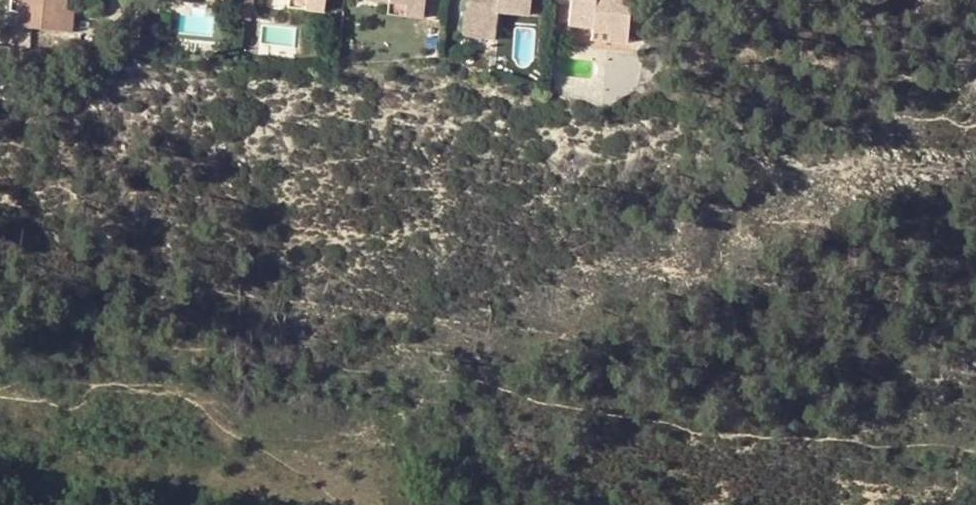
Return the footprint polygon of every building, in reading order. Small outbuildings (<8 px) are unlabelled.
[(18,26),(63,30),(65,9),(66,0),(11,0),(10,11),(20,12),(18,26)] [(162,6),(191,9),(192,0),(163,0),(162,6)] [(305,7),(324,9),(325,0),(306,0),(305,7)] [(387,12),(405,13),(407,2),(395,0),(389,0),(387,12)] [(407,2),(405,13),(422,16),(424,0),(395,0),(407,2)] [(496,29),(498,12),(529,15),(530,0),(465,0),(463,24),(496,29)] [(611,22),(611,33),(628,34),(629,0),(572,0),(571,20),(594,22),(611,22)] [(65,9),(63,30),(71,31),(73,10),(65,9)] [(594,22),(594,33),(611,33),(611,22),(594,22)] [(496,29),(463,24),(462,35),(495,39),(496,29)]
